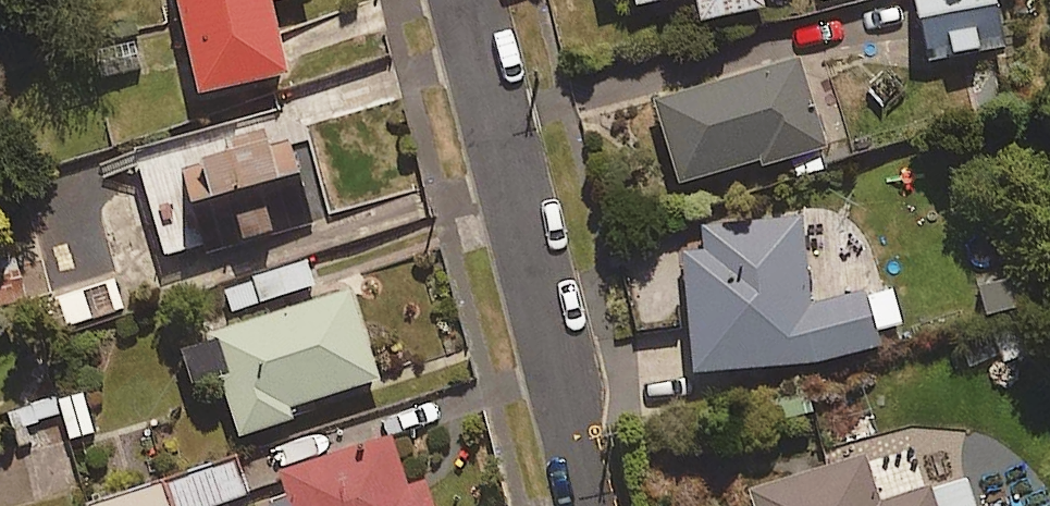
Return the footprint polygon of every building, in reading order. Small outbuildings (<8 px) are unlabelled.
[(189,43),(180,45),(193,99),(292,76),(274,2),(284,0),(179,0),(189,43)] [(769,8),(767,0),(699,0),(704,23),(769,8)] [(997,0),(918,0),(929,59),(1005,45),(997,0)] [(830,169),(804,63),(660,99),(681,184),(791,156),(797,178),(830,169)] [(313,223),(291,126),(142,160),(164,257),(313,223)] [(703,251),(683,255),(695,375),(812,364),(883,349),(879,329),(902,325),(895,290),(816,304),(799,213),(699,231),(703,251)] [(308,260),(221,286),(230,315),(317,289),(308,260)] [(118,278),(37,300),(46,331),(126,308),(118,278)] [(1028,307),(1022,278),(982,285),(987,315),(1028,307)] [(207,338),(241,436),(292,418),(290,410),(376,381),(345,291),(207,338)] [(28,427),(62,417),(69,442),(98,434),(85,390),(4,413),(13,448),(32,442),(28,427)] [(393,433),(250,479),(259,505),(437,505),(427,476),(409,482),(393,433)] [(968,477),(882,504),(866,455),(755,490),(760,505),(977,505),(968,477)] [(175,505),(223,505),(252,496),(239,459),(168,483),(175,505)] [(168,483),(98,505),(175,505),(168,483)]
